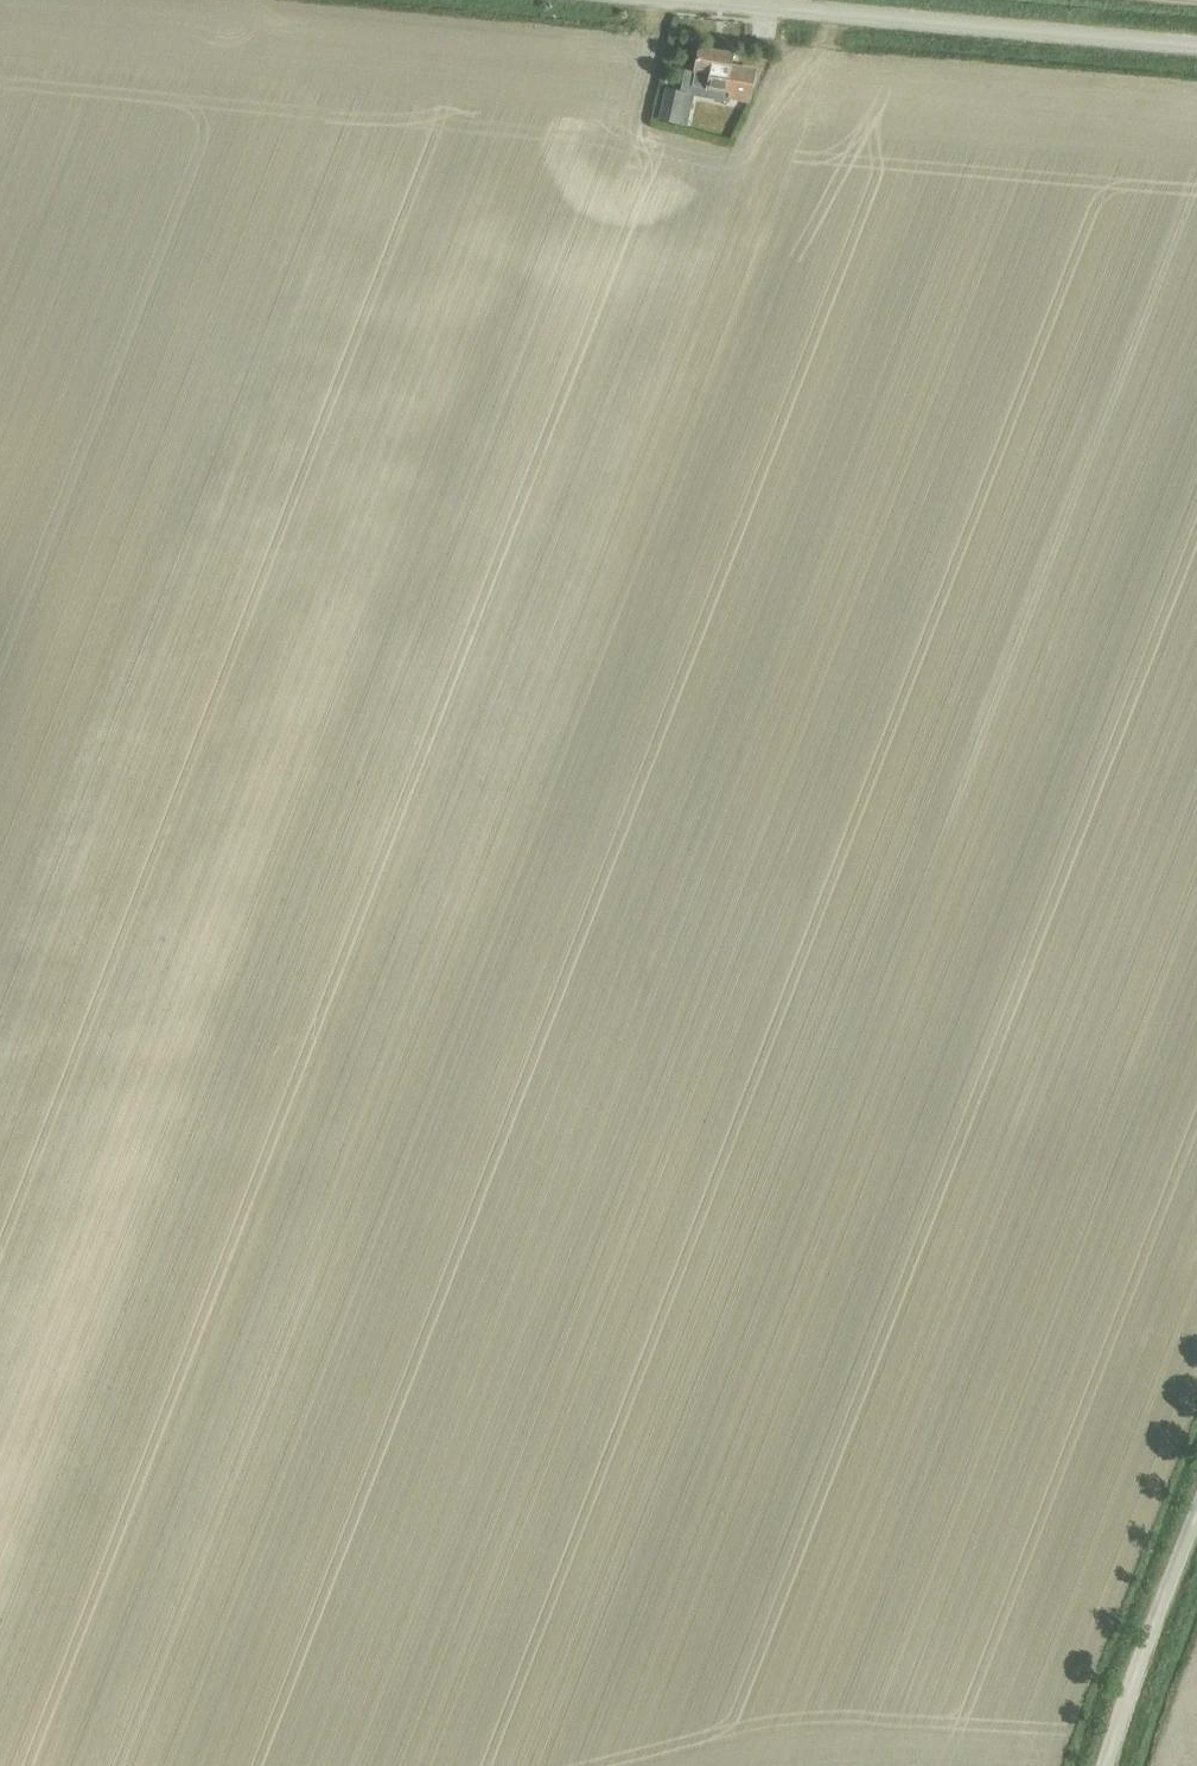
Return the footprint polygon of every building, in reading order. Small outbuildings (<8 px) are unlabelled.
[(728,99),(747,103),(752,74),(728,70),(731,54),(698,48),(691,87),(729,94),(728,99)]
